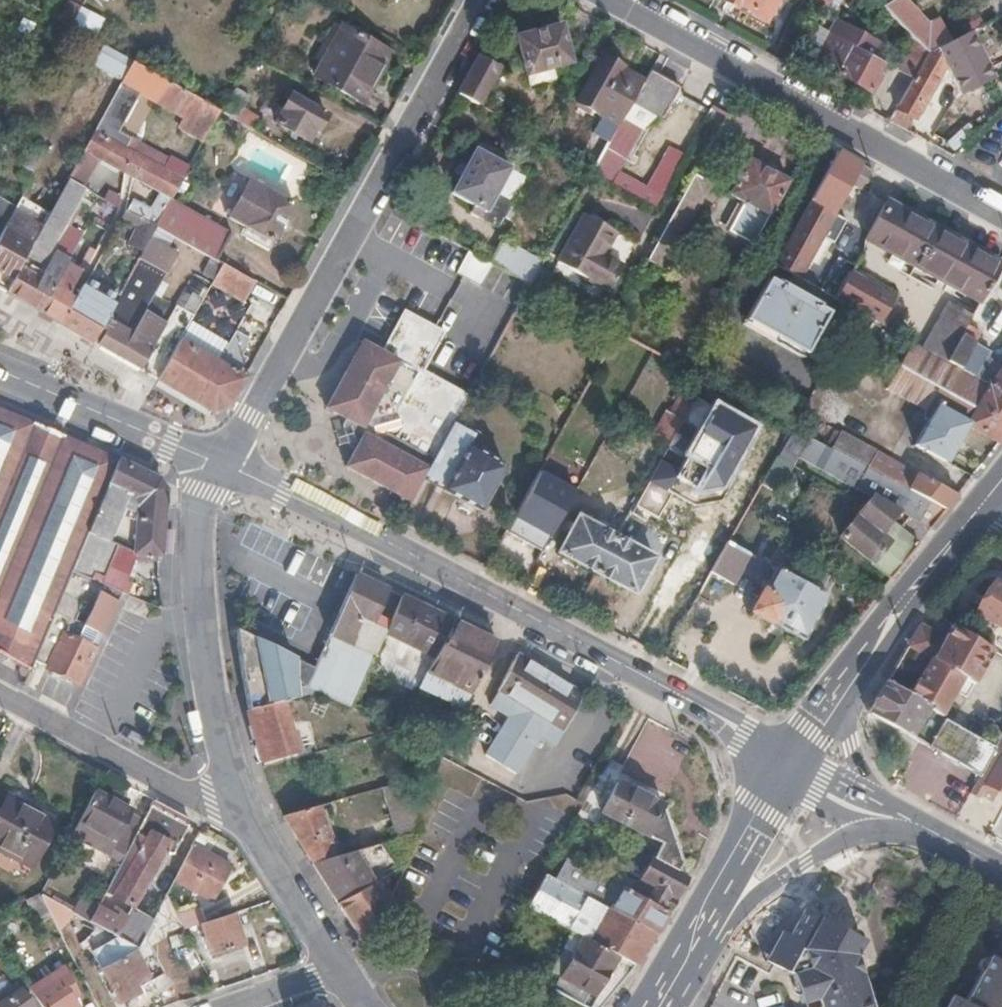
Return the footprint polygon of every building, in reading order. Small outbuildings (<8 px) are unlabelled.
[(41,13),(42,13),(47,16),(56,0),(48,0),(41,13)] [(776,0),(722,0),(721,3),(733,10),(734,8),(762,24),(776,0)] [(804,13),(812,18),(819,5),(825,8),(829,0),(811,0),(804,13)] [(974,29),(964,8),(928,26),(920,18),(903,0),(894,0),(879,8),(912,43),(923,54),(974,29)] [(67,27),(77,8),(68,2),(57,21),(67,27)] [(871,62),(879,47),(835,23),(815,57),(836,69),(833,74),(867,94),(876,77),(872,74),(877,65),(871,62)] [(360,103),(388,54),(364,40),(333,24),(312,62),(321,67),(314,78),(323,83),(360,103)] [(568,63),(559,24),(514,36),(522,74),(528,72),(545,68),(568,63)] [(945,69),(991,47),(981,26),(974,29),(923,54),(910,77),(893,107),(912,119),(943,65),(945,69)] [(910,77),(923,54),(912,43),(898,70),(910,77)] [(129,62),(100,46),(90,64),(120,80),(129,62)] [(479,92),(491,71),(483,66),(486,60),(479,55),(477,54),(456,93),(474,102),(479,92)] [(638,83),(613,70),(615,66),(597,56),(572,103),(614,125),(617,120),(618,119),(627,102),(638,83)] [(196,99),(165,81),(129,62),(120,80),(102,113),(116,120),(133,90),(185,119),(178,130),(200,143),(218,111),(196,99)] [(487,96),(502,70),(494,66),(491,71),(479,92),(487,96)] [(548,80),(545,68),(528,72),(532,84),(548,80)] [(660,119),(672,95),(640,78),(638,83),(627,102),(637,107),(660,119)] [(488,110),(493,100),(487,96),(479,92),(474,102),(488,110)] [(316,132),(325,116),(289,95),(274,122),(307,141),(313,129),(316,132)] [(627,125),(637,107),(627,102),(618,119),(627,125)] [(252,129),(256,120),(244,112),(239,123),(252,129)] [(116,120),(102,113),(91,131),(132,153),(140,158),(179,180),(188,165),(168,154),(167,156),(113,126),(116,120)] [(621,158),(630,139),(612,130),(602,147),(618,157),(621,158)] [(132,153),(91,131),(81,149),(80,150),(96,159),(122,173),(132,153)] [(482,210),(507,166),(473,146),(449,191),(472,205),(470,209),(477,214),(480,208),(482,210)] [(605,182),(618,157),(602,147),(591,166),(588,172),(605,182)] [(96,159),(80,150),(65,178),(79,187),(80,188),(96,159)] [(834,245),(846,222),(832,214),(848,184),(859,190),(869,170),(836,151),(803,211),(774,267),(797,279),(820,237),(834,245)] [(130,177),(140,158),(132,153),(122,173),(130,177)] [(154,226),(167,201),(179,180),(140,158),(130,177),(155,191),(145,209),(128,199),(122,212),(152,229),(154,226)] [(773,205),(786,180),(747,158),(728,192),(744,201),(729,229),(753,243),(773,205)] [(707,206),(719,186),(693,172),(679,195),(696,205),(698,201),(707,206)] [(617,174),(612,186),(658,206),(663,193),(617,174)] [(36,311),(63,264),(79,236),(64,228),(54,247),(36,279),(30,276),(48,243),(79,187),(65,178),(45,213),(1,291),(22,303),(36,311)] [(292,204),(265,188),(263,191),(253,185),(235,219),(244,226),(243,227),(270,242),(292,204)] [(118,196),(105,189),(100,199),(112,206),(118,196)] [(683,227),(696,205),(679,195),(667,218),(683,227)] [(45,213),(17,197),(13,206),(0,228),(0,291),(1,291),(45,213)] [(13,206),(0,199),(0,228),(13,206)] [(238,241),(181,209),(167,201),(154,226),(166,233),(171,223),(195,236),(189,247),(221,264),(224,266),(238,241)] [(979,301),(1000,264),(936,229),(884,202),(865,239),(910,264),(962,292),(979,301)] [(152,229),(122,212),(117,220),(131,228),(123,244),(139,253),(147,238),(152,229)] [(600,254),(612,230),(580,213),(569,235),(554,262),(568,270),(604,290),(619,264),(600,254)] [(672,248),(683,227),(667,218),(655,239),(672,248)] [(195,236),(171,223),(166,233),(189,247),(195,236)] [(145,311),(177,255),(147,238),(139,253),(120,287),(90,342),(138,369),(156,380),(189,321),(210,284),(192,274),(164,322),(145,311)] [(476,285),(489,263),(464,248),(452,272),(476,285)] [(530,265),(505,250),(496,266),(521,280),(530,265)] [(83,268),(90,255),(85,252),(78,265),(83,268)] [(49,319),(77,271),(63,264),(36,311),(49,319)] [(246,295),(252,282),(224,266),(221,264),(215,277),(246,295)] [(90,342),(120,287),(94,271),(87,272),(72,298),(70,298),(55,323),(90,342)] [(892,303),(896,297),(851,272),(835,301),(853,311),(893,333),(906,310),(892,303)] [(824,312),(815,306),(816,303),(786,287),(776,281),(775,283),(765,278),(741,322),(775,339),(802,354),(824,312)] [(945,363),(967,324),(972,314),(948,301),(921,349),(931,355),(945,363)] [(423,367),(443,330),(402,307),(378,348),(366,341),(348,374),(341,371),(338,375),(320,408),(341,419),(353,426),(356,435),(349,446),(351,447),(341,465),(365,480),(404,502),(419,476),(443,433),(451,420),(466,391),(423,367)] [(230,372),(215,363),(227,342),(189,321),(156,380),(210,410),(226,408),(245,373),(234,366),(230,372)] [(958,370),(972,345),(979,331),(967,324),(945,363),(958,370)] [(348,374),(366,341),(360,338),(341,371),(348,374)] [(912,391),(931,355),(921,349),(906,341),(883,385),(930,411),(934,404),(912,391)] [(974,379),(988,353),(972,345),(958,370),(974,379)] [(986,386),(974,379),(958,370),(945,363),(931,355),(912,391),(934,404),(966,421),(964,424),(997,443),(1001,436),(1001,395),(986,386)] [(986,386),(1001,395),(1001,366),(986,386)] [(667,442),(688,404),(677,397),(669,411),(666,409),(653,434),(667,442)] [(759,427),(710,400),(706,402),(696,398),(632,513),(650,520),(653,512),(660,516),(670,493),(695,507),(724,499),(759,427)] [(944,460),(964,424),(966,421),(934,404),(930,411),(913,442),(944,460)] [(81,545),(98,504),(117,462),(76,445),(39,428),(0,411),(0,653),(13,660),(28,669),(33,658),(46,628),(70,569),(81,545)] [(356,435),(353,426),(341,419),(337,427),(340,441),(349,446),(356,435)] [(485,440),(451,420),(443,433),(479,453),(485,440)] [(942,510),(913,494),(865,468),(830,448),(790,427),(778,447),(824,472),(854,488),(859,491),(896,511),(927,528),(942,510)] [(865,468),(875,450),(839,432),(830,448),(865,468)] [(475,509),(500,465),(479,453),(443,433),(419,476),(438,486),(439,489),(460,501),(475,509)] [(955,495),(907,468),(875,450),(865,468),(913,494),(942,510),(955,495)] [(771,486),(785,461),(774,454),(760,479),(771,486)] [(158,560),(162,488),(157,479),(117,462),(98,504),(81,545),(70,569),(100,582),(116,545),(134,553),(133,557),(158,560)] [(543,471),(518,517),(552,536),(578,491),(543,471)] [(867,563),(894,530),(885,523),(896,511),(859,491),(828,531),(867,563)] [(594,571),(615,535),(578,514),(558,551),(594,571)] [(915,543),(896,527),(894,530),(867,563),(886,579),(915,543)] [(642,575),(651,557),(653,555),(615,535),(594,571),(632,591),(642,575)] [(758,578),(766,566),(724,542),(707,573),(731,585),(737,575),(725,567),(732,555),(742,560),(738,567),(758,578)] [(796,638),(819,595),(771,568),(760,588),(757,586),(743,612),(763,623),(765,620),(796,638)] [(46,628),(33,658),(46,665),(45,666),(79,682),(95,647),(89,644),(95,631),(101,633),(111,612),(116,602),(121,591),(100,582),(70,569),(46,628)] [(367,668),(399,595),(352,573),(324,638),(312,666),(304,685),(314,690),(350,707),(367,668)] [(993,579),(974,612),(1001,629),(1001,585),(993,579)] [(422,674),(451,618),(405,597),(399,595),(367,668),(384,675),(393,660),(422,674)] [(469,692),(496,640),(475,629),(451,618),(422,674),(416,685),(460,708),(469,692)] [(909,690),(941,636),(917,622),(898,655),(886,677),(909,690)] [(965,694),(991,647),(949,622),(941,636),(960,646),(938,688),(951,695),(955,688),(965,694)] [(95,647),(101,633),(95,631),(89,644),(95,647)] [(274,670),(282,651),(243,631),(239,644),(242,675),(245,692),(249,708),(275,701),(281,700),(283,699),(281,689),(292,686),(292,679),(274,670)] [(938,688),(960,646),(941,636),(909,690),(927,701),(926,703),(942,713),(951,695),(938,688)] [(555,741),(572,709),(581,692),(569,685),(546,673),(511,655),(486,705),(506,716),(484,755),(517,773),(538,733),(555,741)] [(980,771),(994,745),(969,730),(942,713),(926,703),(927,701),(909,690),(886,677),(877,693),(867,710),(898,727),(920,739),(957,759),(980,771)] [(289,731),(281,700),(275,701),(249,708),(246,709),(261,760),(301,749),(296,729),(289,731)] [(994,745),(980,771),(975,781),(970,790),(980,796),(982,792),(993,798),(998,788),(1001,790),(1001,729),(994,745)] [(653,812),(658,802),(616,780),(604,802),(647,824),(653,812)] [(127,844),(141,818),(128,811),(129,808),(105,796),(93,789),(70,834),(96,848),(103,835),(112,840),(114,838),(127,844)] [(22,803),(6,794),(4,798),(20,805),(22,803)] [(48,834),(54,821),(30,808),(22,803),(20,805),(4,798),(0,807),(0,850),(20,861),(31,867),(41,849),(48,834)] [(671,835),(668,826),(666,819),(653,812),(647,824),(604,802),(600,810),(659,843),(652,857),(674,869),(680,858),(671,835)] [(129,908),(143,885),(163,849),(170,853),(185,824),(149,804),(141,818),(127,844),(104,894),(129,908)] [(335,841),(327,811),(320,812),(318,805),(283,815),(311,862),(332,856),(329,843),(335,841)] [(209,899),(228,864),(191,844),(173,880),(209,899)] [(361,888),(354,876),(341,854),(332,856),(311,862),(299,866),(326,907),(336,902),(361,888)] [(654,930),(667,908),(617,882),(616,881),(566,854),(555,877),(587,894),(654,930)] [(667,908),(684,875),(674,869),(652,857),(638,883),(620,873),(616,881),(617,882),(667,908)] [(645,947),(654,930),(587,894),(555,877),(545,871),(535,889),(527,905),(542,914),(573,930),(601,945),(636,964),(645,947)] [(364,944),(387,900),(375,881),(361,888),(336,902),(364,944)] [(86,920),(91,910),(79,903),(74,913),(86,920)] [(854,955),(847,927),(821,913),(803,904),(792,925),(789,931),(771,963),(788,973),(794,971),(804,1006),(870,1006),(867,995),(854,955)] [(138,947),(152,919),(129,908),(125,917),(117,913),(115,917),(96,907),(89,921),(108,931),(138,947)] [(203,921),(198,908),(178,916),(185,928),(197,924),(203,921)] [(243,941),(232,911),(203,921),(197,924),(210,953),(243,941)] [(854,955),(863,938),(847,927),(854,955)] [(771,963),(789,931),(782,928),(767,954),(764,959),(771,963)] [(628,973),(636,964),(601,945),(573,930),(566,942),(551,970),(561,975),(555,987),(583,1001),(588,990),(606,999),(628,973)] [(133,988),(164,972),(150,947),(136,955),(133,951),(100,969),(118,1001),(135,992),(133,988)] [(1001,964),(988,958),(962,1003),(950,997),(944,1006),(1001,1006),(1001,962),(1001,964)] [(71,997),(76,993),(61,964),(29,985),(39,1003),(42,1006),(76,1006),(71,997)] [(606,999),(588,990),(583,1001),(593,1006),(600,1006),(606,999)] [(21,991),(6,1001),(0,1004),(0,1006),(32,1006),(21,991)]
